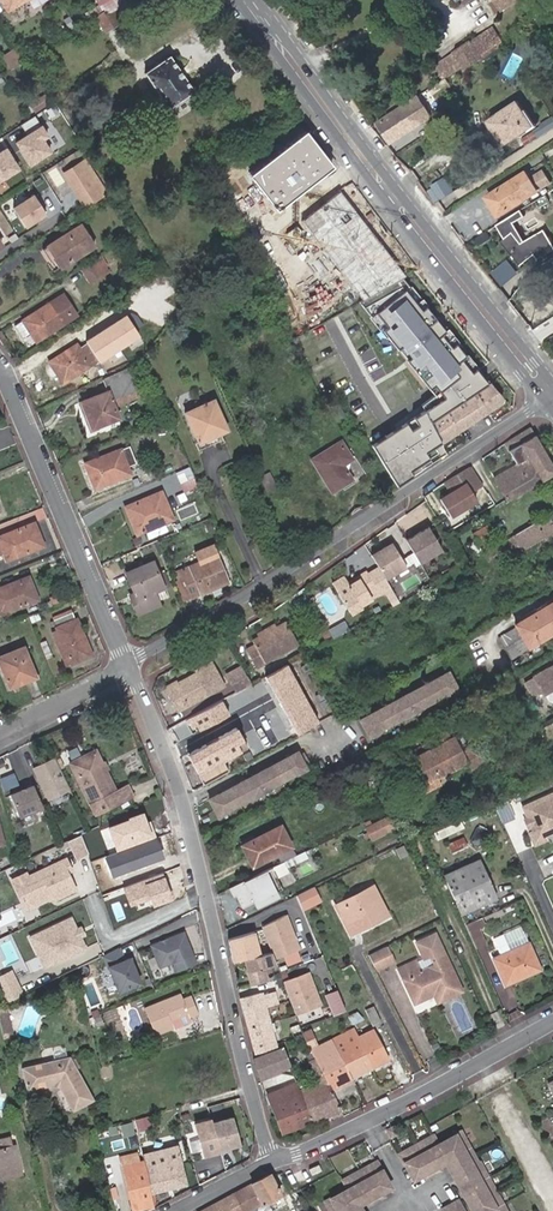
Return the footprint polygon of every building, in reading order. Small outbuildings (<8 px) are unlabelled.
[(6,11),(26,0),(0,0),(6,11)] [(503,13),(522,0),(494,0),(503,13)] [(109,12),(106,14),(100,17),(106,26),(114,21),(109,12)] [(472,38),(453,50),(454,53),(432,66),(442,82),(465,67),(467,69),(506,45),(495,27),(473,40),(472,38)] [(9,71),(24,62),(16,49),(1,59),(9,71)] [(193,92),(171,57),(145,73),(169,108),(193,92)] [(433,115),(418,96),(378,123),(392,142),(433,115)] [(510,121),(519,135),(534,125),(519,101),(489,120),(495,130),(510,121)] [(504,144),(519,135),(510,121),(495,130),(504,144)] [(44,125),(18,141),(32,165),(53,152),(46,140),(51,137),(44,125)] [(332,167),(304,131),(249,175),(276,210),(332,167)] [(0,154),(0,187),(21,174),(7,150),(0,154)] [(88,163),(82,167),(96,187),(101,184),(88,163)] [(96,187),(82,167),(80,164),(65,174),(80,197),(95,188),(96,187)] [(526,173),(487,198),(499,216),(538,191),(526,173)] [(436,200),(455,188),(446,175),(428,187),(436,200)] [(100,196),(95,189),(81,197),(86,205),(100,196)] [(31,192),(10,205),(24,227),(45,214),(31,192)] [(339,192),(301,222),(361,299),(403,276),(405,275),(339,192)] [(107,205),(114,200),(111,196),(104,200),(107,205)] [(78,227),(91,247),(94,245),(81,225),(78,227)] [(61,266),(91,247),(78,227),(48,247),(61,266)] [(543,231),(521,245),(513,234),(501,244),(520,266),(530,260),(528,258),(534,253),(538,260),(552,251),(552,246),(543,231)] [(55,270),(61,266),(48,247),(42,250),(55,270)] [(90,261),(76,271),(85,284),(100,275),(90,261)] [(403,276),(361,299),(436,395),(423,405),(425,409),(392,432),(373,446),(397,486),(416,473),(447,452),(441,443),(500,402),(403,276)] [(34,332),(30,334),(36,342),(71,320),(61,303),(52,308),(49,304),(26,319),(34,332)] [(127,316),(87,341),(101,363),(141,338),(127,316)] [(22,321),(30,334),(34,332),(26,319),(22,321)] [(97,362),(87,345),(79,350),(76,345),(52,361),(60,373),(57,374),(62,383),(97,362)] [(49,362),(57,374),(60,373),(52,361),(49,362)] [(108,392),(82,404),(94,430),(120,418),(114,407),(140,395),(128,370),(103,381),(108,392)] [(198,444),(220,435),(228,431),(213,401),(185,414),(198,444)] [(552,474),(552,467),(530,427),(505,444),(517,464),(520,462),(526,472),(536,466),(544,479),(552,474)] [(223,441),(220,435),(198,444),(201,450),(223,441)] [(344,466),(353,459),(342,441),(311,459),(331,493),(352,480),(344,466)] [(95,490),(130,475),(127,468),(136,464),(129,445),(84,463),(95,490)] [(517,464),(494,479),(508,502),(544,479),(536,466),(526,472),(520,462),(517,464)] [(190,467),(178,473),(185,488),(197,483),(190,467)] [(448,495),(438,502),(449,519),(474,502),(470,494),(479,488),(467,469),(441,485),(448,495)] [(135,535),(172,519),(160,492),(125,507),(135,535)] [(547,516),(515,535),(519,541),(523,549),(545,536),(546,538),(552,535),(552,527),(547,516)] [(41,548),(36,536),(37,535),(33,525),(0,538),(0,556),(2,555),(5,562),(41,548)] [(489,526),(473,535),(478,544),(488,538),(490,542),(496,539),(493,535),(494,534),(489,526)] [(411,541),(406,544),(420,565),(441,551),(427,528),(410,538),(411,541)] [(515,535),(484,553),(489,561),(509,549),(508,547),(519,541),(515,535)] [(378,570),(385,580),(407,566),(393,543),(371,557),(378,570)] [(199,565),(179,573),(191,599),(227,583),(211,547),(194,554),(199,565)] [(162,585),(157,573),(152,562),(125,574),(133,594),(136,600),(130,603),(136,616),(159,606),(154,594),(152,590),(162,585)] [(163,571),(157,573),(162,585),(168,583),(163,571)] [(338,593),(369,575),(367,571),(357,577),(359,580),(349,586),(347,583),(347,582),(335,588),(338,593)] [(376,588),(369,575),(338,593),(349,612),(352,611),(358,607),(372,599),(369,593),(376,588)] [(332,584),(335,588),(347,582),(344,577),(332,584)] [(359,580),(357,577),(347,583),(349,586),(359,580)] [(35,601),(26,579),(0,589),(0,614),(35,601)] [(164,589),(162,585),(152,590),(154,594),(164,589)] [(45,603),(47,609),(67,602),(64,596),(45,603)] [(509,661),(549,636),(552,634),(552,599),(521,619),(522,622),(514,627),(516,631),(498,641),(509,661)] [(53,618),(57,627),(71,662),(91,654),(75,619),(74,620),(71,611),(53,618)] [(260,638),(252,642),(254,647),(246,651),(256,669),(265,664),(265,663),(297,645),(286,624),(276,629),(260,638)] [(71,662),(57,627),(51,630),(65,665),(71,662)] [(259,638),(275,629),(274,627),(266,631),(258,635),(259,638)] [(276,629),(275,629),(259,638),(260,638),(276,629)] [(35,676),(23,646),(0,656),(0,663),(9,687),(35,676)] [(287,665),(265,677),(296,735),(318,723),(287,665)] [(536,677),(547,695),(552,692),(552,667),(536,677)] [(449,670),(358,718),(367,736),(458,688),(449,670)] [(205,671),(198,675),(202,683),(210,680),(205,671)] [(252,685),(245,673),(226,683),(232,696),(252,685)] [(198,675),(179,685),(165,692),(176,712),(216,691),(210,680),(202,683),(198,675)] [(164,689),(165,692),(179,684),(177,682),(171,685),(164,689)] [(179,684),(165,692),(179,685),(179,684)] [(221,701),(185,721),(193,735),(229,715),(221,701)] [(119,713),(105,720),(110,730),(124,724),(119,713)] [(459,767),(460,770),(482,760),(485,766),(503,758),(495,741),(478,748),(470,732),(466,734),(461,725),(447,731),(452,741),(424,753),(430,766),(436,780),(451,773),(454,772),(453,769),(459,767)] [(247,747),(236,728),(187,754),(203,783),(227,770),(222,761),(247,747)] [(71,760),(89,802),(115,791),(96,749),(71,760)] [(297,749),(207,797),(216,815),(307,766),(297,749)] [(51,751),(30,762),(45,793),(66,782),(51,751)] [(436,780),(430,766),(423,769),(432,790),(454,780),(451,773),(436,780)] [(360,775),(364,793),(373,791),(370,773),(360,775)] [(27,780),(3,788),(11,810),(34,802),(27,780)] [(534,845),(546,840),(545,837),(552,834),(552,793),(522,806),(527,818),(524,820),(534,845)] [(144,813),(109,826),(118,851),(104,856),(112,877),(164,858),(150,820),(147,821),(144,813)] [(371,839),(396,828),(390,813),(364,824),(371,839)] [(291,848),(281,827),(243,846),(249,857),(253,855),(258,865),(291,848)] [(85,849),(79,834),(69,839),(76,853),(85,849)] [(27,877),(16,882),(27,904),(48,894),(49,891),(52,890),(56,897),(77,887),(66,866),(71,864),(67,855),(28,874),(27,877)] [(253,855),(249,857),(253,867),(258,865),(253,855)] [(241,910),(279,893),(272,877),(287,871),(283,860),(230,884),(241,910)] [(444,877),(462,916),(497,898),(480,861),(444,877)] [(162,872),(123,886),(129,904),(149,897),(153,906),(172,899),(162,872)] [(350,935),(387,915),(373,887),(336,906),(350,935)] [(314,888),(298,896),(304,909),(321,901),(314,888)] [(286,914),(260,923),(273,958),(299,949),(286,914)] [(32,938),(41,957),(51,952),(56,963),(86,949),(72,919),(32,938)] [(466,926),(476,947),(485,943),(479,927),(484,925),(482,919),(466,926)] [(173,920),(144,935),(149,943),(177,928),(173,920)] [(516,949),(527,944),(521,928),(491,941),(498,957),(516,949)] [(185,933),(152,945),(161,968),(193,955),(185,933)] [(439,992),(443,1001),(461,992),(447,960),(435,936),(418,944),(425,959),(431,956),(435,965),(423,971),(421,966),(401,975),(415,1004),(434,995),(439,992)] [(505,971),(510,984),(541,970),(529,943),(527,944),(516,949),(498,957),(494,959),(500,973),(505,971)] [(369,957),(376,970),(392,962),(385,949),(369,957)] [(51,952),(41,957),(46,968),(56,963),(51,952)] [(261,954),(241,959),(248,985),(267,980),(261,954)] [(131,958),(109,966),(119,992),(141,983),(131,958)] [(308,971),(282,981),(295,1015),(320,1006),(308,971)] [(506,986),(510,984),(505,971),(500,973),(506,986)] [(1,986),(6,1002),(22,994),(15,980),(1,986)] [(256,994),(240,998),(254,1052),(275,1045),(261,989),(255,991),(256,994)] [(336,989),(323,994),(330,1013),(343,1008),(336,989)] [(437,1003),(443,1001),(439,992),(434,995),(437,1003)] [(188,1011),(189,1016),(198,1012),(196,1008),(192,996),(184,999),(182,993),(145,1008),(155,1033),(173,1026),(172,1022),(171,1017),(188,1011)] [(1,1037),(11,1034),(4,1005),(0,1006),(0,1033),(1,1037)] [(172,1022),(189,1016),(188,1011),(171,1017),(172,1022)] [(286,1030),(289,1040),(304,1035),(300,1025),(286,1030)] [(333,1041),(352,1080),(389,1062),(372,1032),(358,1040),(353,1031),(347,1035),(333,1041)] [(332,1091),(352,1080),(333,1041),(313,1051),(314,1054),(331,1091),(332,1091)] [(254,1061),(259,1079),(290,1067),(283,1050),(254,1061)] [(312,1122),(341,1111),(335,1099),(332,1091),(331,1091),(314,1054),(308,1056),(317,1079),(320,1078),(323,1086),(301,1094),(312,1122)] [(68,1057),(26,1067),(28,1077),(22,1078),(25,1091),(51,1085),(57,1088),(67,1110),(88,1101),(68,1057)] [(28,1077),(26,1067),(20,1068),(22,1078),(28,1077)] [(300,1091),(301,1094),(323,1086),(320,1078),(317,1079),(318,1084),(300,1091)] [(335,1099),(357,1089),(352,1080),(332,1091),(335,1099)] [(282,1134),(312,1122),(301,1094),(300,1091),(297,1084),(268,1096),(282,1134)] [(231,1116),(192,1127),(200,1156),(239,1146),(231,1116)] [(443,1162),(470,1210),(502,1210),(459,1132),(436,1144),(432,1135),(399,1153),(413,1178),(422,1173),(425,1177),(439,1170),(437,1165),(443,1162)] [(1,1178),(1,1174),(18,1169),(13,1145),(4,1148),(1,1139),(0,1139),(0,1178),(1,1178)] [(184,1183),(177,1146),(142,1155),(147,1171),(149,1192),(184,1183)] [(147,1171),(142,1155),(138,1157),(140,1164),(123,1168),(134,1210),(152,1206),(149,1192),(147,1171)] [(358,1208),(364,1205),(367,1208),(381,1201),(379,1197),(388,1191),(375,1166),(342,1184),(347,1192),(324,1205),(327,1210),(360,1210),(358,1208)] [(269,1173),(198,1210),(248,1210),(247,1210),(280,1193),(269,1173)] [(440,1210),(459,1210),(454,1201),(439,1209),(440,1210)]
